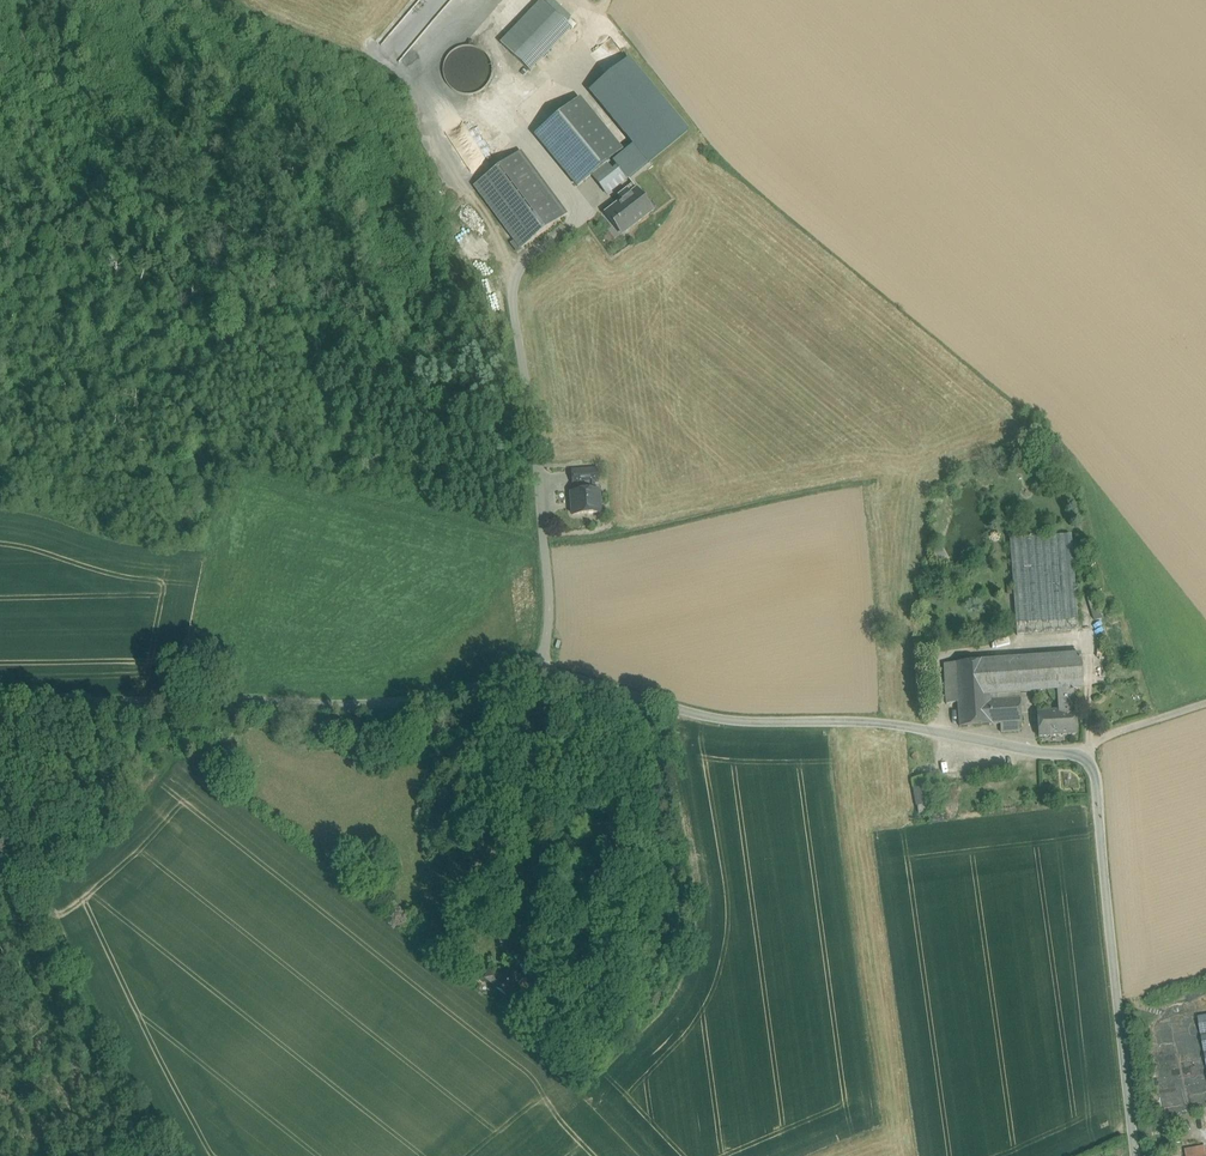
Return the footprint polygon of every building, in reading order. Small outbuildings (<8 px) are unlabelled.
[(541,0),(500,43),(514,56),(555,13),(541,0)] [(555,13),(514,56),(530,72),(571,29),(555,13)] [(490,80),(491,70),(490,61),(484,53),(476,48),(467,46),(458,48),(450,53),(445,61),(443,70),(445,80),(450,87),(458,93),(467,95),(476,93),(484,88),(490,80)] [(685,135),(628,62),(589,93),(636,153),(645,166),(685,135)] [(575,104),(536,136),(578,187),(591,176),(604,166),(607,163),(617,155),(575,104)] [(520,153),(475,187),(520,248),(565,215),(520,153)] [(636,153),(617,167),(621,174),(626,180),(645,166),(636,153)] [(621,174),(617,167),(613,171),(607,163),(604,166),(614,179),(621,174)] [(604,166),(591,176),(601,189),(614,179),(604,166)] [(607,195),(626,180),(621,174),(614,179),(601,189),(607,195)] [(652,210),(633,185),(617,197),(622,202),(605,215),(613,226),(617,223),(624,232),(652,210)] [(617,223),(613,226),(620,235),(624,232),(617,223)] [(597,470),(573,472),(574,484),(593,483),(598,482),(597,470)] [(593,483),(575,484),(575,493),(571,494),(573,515),(600,513),(599,492),(594,492),(593,483)] [(1071,535),(1010,540),(1017,636),(1078,631),(1077,613),(1071,535)] [(1067,655),(985,663),(987,688),(1035,683),(1038,713),(1072,710),(1067,655)] [(985,663),(953,666),(957,704),(959,727),(990,724),(988,702),(987,688),(985,663)] [(953,666),(941,668),(945,705),(957,704),(953,666)] [(1021,699),(988,702),(990,724),(1000,724),(1019,722),(1021,721),(1019,700),(1021,700),(1021,699)] [(1038,713),(1036,714),(1038,737),(1076,734),(1074,710),(1072,710),(1038,713)] [(1019,722),(1000,724),(1001,732),(1019,730),(1019,722)] [(931,784),(921,786),(919,779),(913,780),(919,813),(935,810),(931,784)] [(531,965),(521,958),(517,964),(523,968),(521,971),(525,974),(531,965)] [(497,976),(490,971),(484,980),(491,985),(497,976)] [(526,992),(517,985),(519,983),(505,972),(500,979),(497,976),(491,985),(493,987),(492,988),(506,999),(511,992),(520,999),(526,992)] [(566,1008),(562,1013),(572,1022),(577,1016),(566,1008)] [(558,1009),(553,1015),(555,1017),(567,1028),(570,1030),(575,1024),(572,1022),(562,1013),(558,1009)] [(1197,1018),(1205,1065),(1205,1016),(1197,1018)] [(567,1028),(555,1017),(552,1022),(563,1032),(567,1028)] [(1189,1151),(1190,1155),(1205,1155),(1205,1152),(1205,1148),(1189,1151)]
